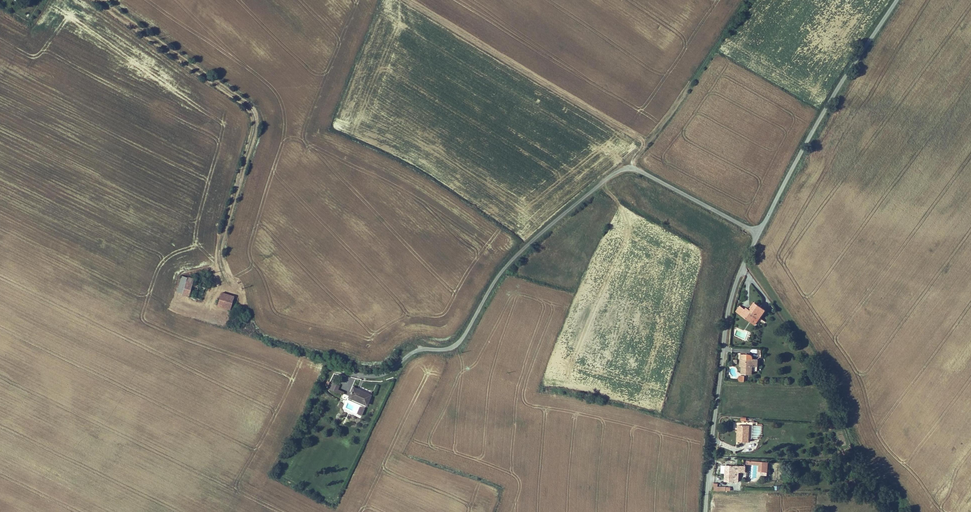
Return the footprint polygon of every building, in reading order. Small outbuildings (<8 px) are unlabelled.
[(193,280),(186,278),(181,294),(188,296),(193,280)] [(193,279),(193,280),(188,296),(206,302),(212,280),(209,279),(208,284),(193,279)] [(241,299),(228,295),(224,309),(237,313),(241,299)] [(749,311),(757,318),(763,311),(765,313),(767,315),(773,308),(762,300),(760,303),(761,304),(758,307),(754,304),(749,311)] [(745,349),(745,354),(748,354),(747,362),(747,370),(758,370),(758,366),(763,366),(763,354),(758,353),(758,351),(757,350),(756,349),(754,349),(753,349),(751,350),(745,349)] [(332,383),(330,391),(343,394),(344,391),(338,390),(339,385),(332,383)] [(366,402),(371,391),(360,386),(355,397),(366,402)] [(377,394),(371,391),(366,402),(373,404),(377,394)] [(758,421),(746,421),(746,438),(757,438),(758,421)] [(771,458),(755,458),(755,462),(766,462),(766,469),(769,469),(770,469),(771,458)] [(753,463),(734,462),(733,479),(747,479),(747,469),(752,470),(753,463)] [(725,479),(722,479),(721,486),(739,487),(739,484),(734,484),(734,483),(725,483),(725,479)]
